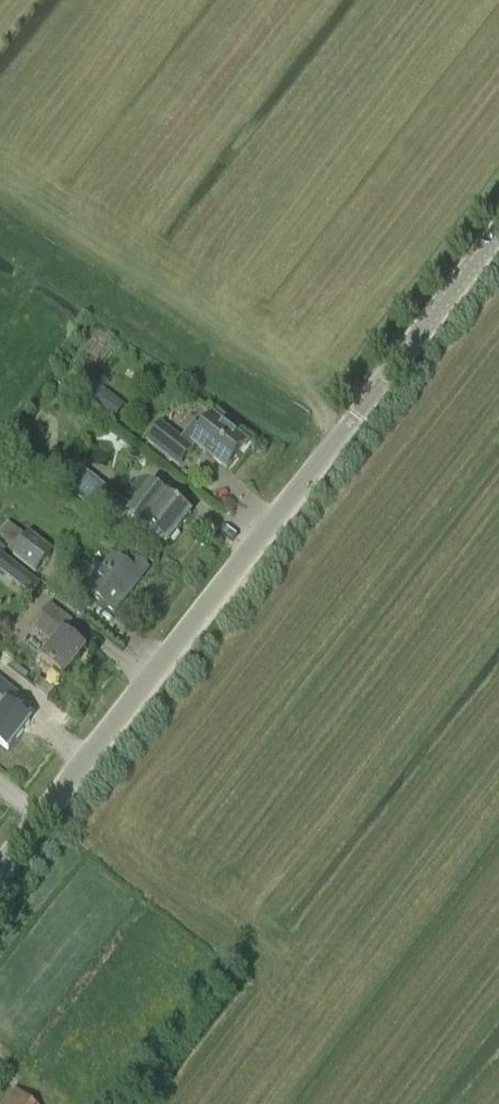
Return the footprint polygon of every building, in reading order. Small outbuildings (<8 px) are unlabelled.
[(83,401),(112,424),(126,407),(96,384),(83,401)] [(148,443),(179,467),(196,445),(227,470),(247,444),(213,417),(202,430),(194,424),(181,440),(161,425),(148,443)] [(115,529),(131,508),(82,470),(66,491),(115,529)] [(153,483),(127,515),(166,546),(192,514),(153,483)] [(13,556),(36,574),(51,556),(26,536),(26,537),(8,523),(0,533),(0,546),(13,556)] [(0,553),(0,572),(31,596),(40,584),(0,553)] [(135,558),(127,568),(114,558),(103,572),(95,565),(82,582),(90,588),(87,592),(115,614),(149,569),(135,558)] [(50,606),(33,627),(53,645),(42,660),(64,679),(86,651),(65,634),(72,623),(50,606)] [(30,723),(8,705),(16,695),(0,682),(0,743),(9,750),(30,723)] [(20,1094),(12,1103),(34,1103),(20,1094)]
